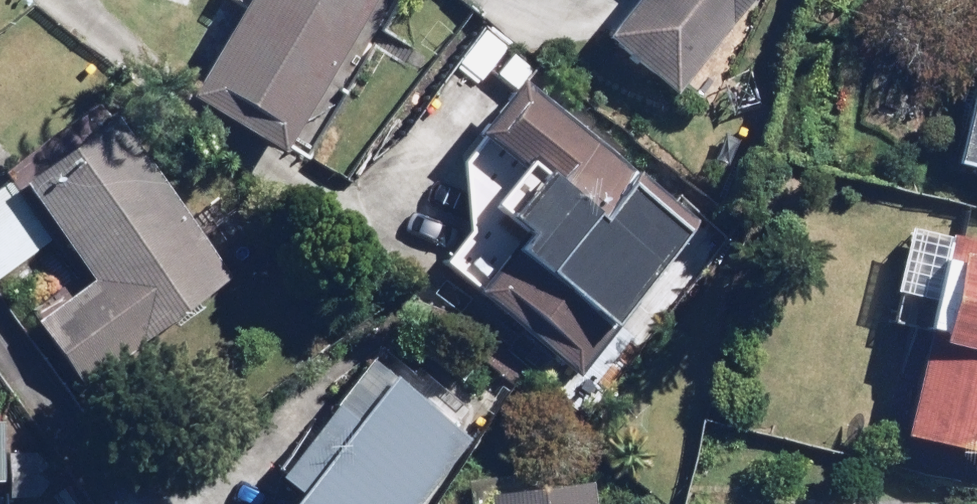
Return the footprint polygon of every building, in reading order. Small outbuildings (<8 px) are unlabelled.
[(241,9),(224,0),(222,0),(174,86),(293,152),(377,0),(246,0),(241,9)] [(611,34),(680,90),(752,0),(639,0),(611,34)] [(958,164),(976,168),(976,89),(958,164)] [(499,198),(535,226),(514,254),(478,226),(446,268),(585,374),(698,225),(522,91),(489,134),(527,162),(499,198)] [(269,251),(245,217),(211,241),(120,114),(0,199),(0,273),(54,234),(94,290),(41,327),(81,384),(269,251)] [(918,380),(906,433),(976,450),(976,248),(959,243),(931,237),(898,375),(918,380)] [(309,488),(296,503),(426,503),(478,441),(400,377),(365,420),(340,399),(284,468),(309,488)] [(494,494),(496,503),(598,503),(594,479),(494,494)]
